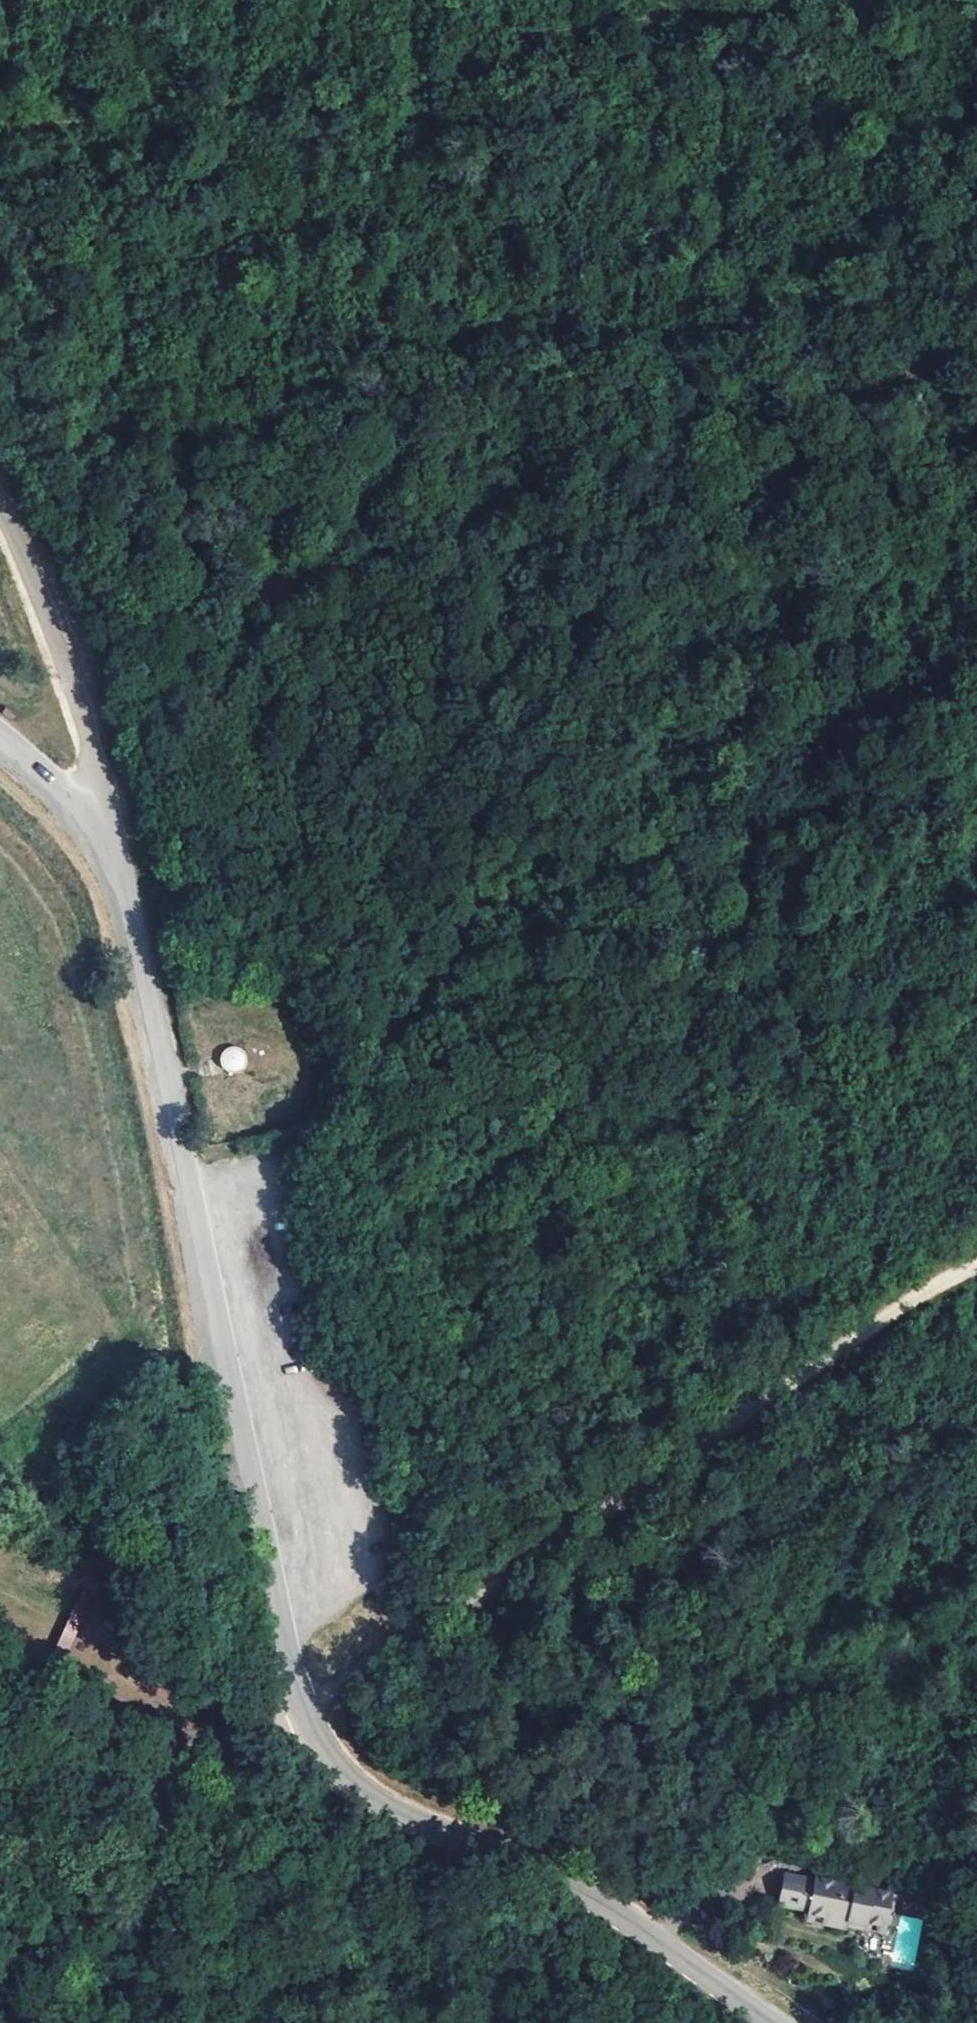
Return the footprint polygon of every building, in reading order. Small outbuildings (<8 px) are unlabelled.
[(218,1055),(229,1073),(248,1061),(236,1043),(218,1055)] [(74,1600),(61,1644),(95,1654),(108,1611),(74,1600)] [(819,1878),(790,1870),(782,1899),(812,1907),(812,1911),(832,1916),(830,1922),(847,1927),(849,1921),(868,1925),(868,1922),(887,1927),(891,1928),(895,1916),(890,1915),(895,1896),(820,1876),(819,1878)] [(901,1914),(889,1963),(912,1969),(924,1919),(901,1914)]
